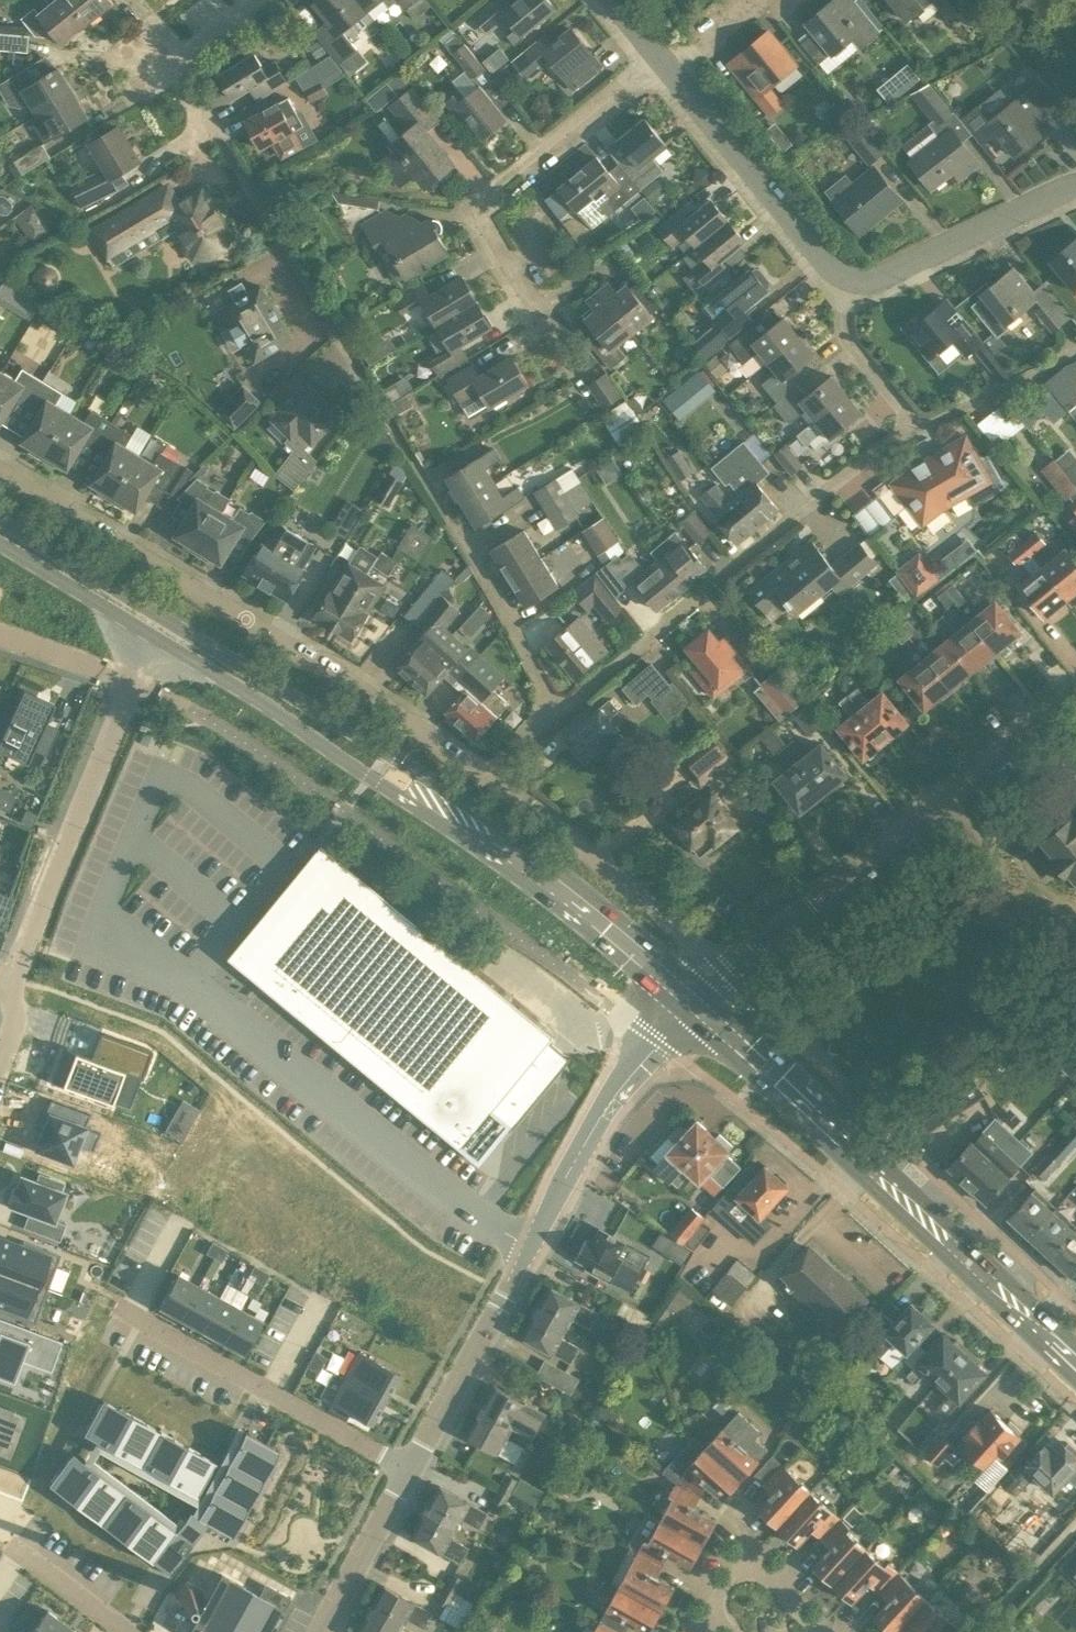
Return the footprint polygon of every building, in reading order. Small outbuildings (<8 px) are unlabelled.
[(88,23),(69,0),(53,0),(37,13),(35,9),(24,18),(36,33),(48,34),(52,30),(62,44),(88,23)] [(88,23),(113,3),(111,0),(69,0),(88,23)] [(368,13),(358,0),(317,0),(312,3),(327,21),(313,32),(339,63),(356,48),(351,42),(358,36),(355,32),(372,18),(368,13)] [(368,13),(384,0),(358,0),(368,13)] [(426,0),(397,0),(404,9),(406,8),(415,19),(431,5),(426,0)] [(524,36),(522,33),(553,8),(547,0),(517,0),(510,6),(504,0),(493,0),(474,15),(487,31),(506,16),(515,27),(505,35),(514,45),(524,36)] [(818,64),(832,53),(833,54),(853,37),(861,47),(878,33),(851,0),(835,0),(834,0),(807,22),(815,32),(801,43),(818,64)] [(964,0),(890,0),(906,19),(916,11),(923,20),(940,6),(949,17),(966,2),(964,0)] [(14,51),(13,64),(22,64),(23,52),(28,52),(29,36),(25,35),(25,26),(0,24),(0,50),(14,51)] [(549,47),(542,38),(525,52),(537,67),(548,59),(561,76),(566,72),(579,87),(599,71),(586,56),(590,52),(571,29),(549,47)] [(794,51),(785,39),(779,44),(769,31),(740,54),(729,63),(770,114),(782,104),(766,85),(794,62),(789,56),(794,51)] [(452,53),(478,86),(466,96),(460,88),(443,102),(451,111),(456,107),(483,139),(506,120),(483,91),(494,82),(462,44),(454,34),(444,43),(452,53)] [(326,51),(319,41),(309,47),(316,57),(326,51)] [(491,70),(508,56),(499,45),(482,59),(491,70)] [(286,81),(274,62),(264,68),(255,54),(219,76),(233,99),(255,86),(262,97),(286,81)] [(907,89),(920,78),(908,63),(895,74),(907,89)] [(36,114),(40,112),(72,92),(57,67),(21,89),(36,114)] [(326,93),(319,80),(304,88),(311,101),(326,93)] [(929,80),(911,95),(937,127),(955,112),(929,80)] [(1052,108),(1033,85),(988,122),(976,108),(961,121),(981,145),(997,133),(1016,156),(1051,127),(1042,116),(1052,108)] [(425,185),(452,163),(424,129),(436,119),(412,89),(391,106),(410,129),(392,144),(395,149),(381,161),(400,184),(414,172),(425,185)] [(87,116),(72,92),(40,112),(55,136),(87,116)] [(986,117),(997,111),(988,97),(978,103),(986,117)] [(246,121),(262,150),(272,145),(281,161),(317,142),(302,114),(299,115),(290,98),(246,121)] [(635,160),(623,169),(640,190),(663,171),(651,157),(667,145),(645,118),(618,140),(635,160)] [(862,123),(845,136),(868,165),(885,152),(862,123)] [(119,126),(90,143),(105,168),(70,184),(75,193),(82,208),(112,193),(105,180),(110,177),(139,160),(119,126)] [(965,174),(978,164),(951,129),(910,161),(931,189),(960,167),(965,174)] [(794,146),(786,137),(776,145),(784,154),(794,146)] [(50,157),(42,144),(14,161),(22,174),(50,157)] [(640,190),(623,169),(621,167),(611,175),(596,157),(559,188),(592,228),(617,208),(640,190)] [(846,173),(825,190),(859,232),(900,199),(874,167),(855,183),(846,173)] [(656,178),(641,190),(650,201),(665,189),(656,178)] [(231,236),(219,215),(203,187),(178,201),(168,185),(92,231),(112,263),(131,252),(130,251),(124,255),(119,246),(155,225),(159,232),(163,233),(175,226),(181,237),(180,240),(185,249),(189,250),(192,255),(194,253),(197,255),(200,255),(204,256),(208,255),(211,255),(214,254),(217,253),(219,251),(222,249),(225,247),(226,245),(227,244),(228,241),(230,238),(230,237),(231,236)] [(552,193),(544,199),(556,214),(559,217),(567,211),(552,193)] [(0,213),(7,213),(11,208),(11,201),(4,194),(0,194),(0,213)] [(351,195),(350,205),(378,209),(379,199),(351,195)] [(673,246),(687,234),(696,245),(727,220),(711,200),(687,220),(678,210),(657,227),(673,246)] [(15,218),(34,243),(51,229),(32,205),(15,218)] [(385,209),(362,223),(379,252),(388,246),(406,277),(448,252),(429,220),(425,223),(406,212),(401,216),(385,209)] [(696,245),(705,256),(691,268),(706,287),(728,269),(720,259),(743,240),(727,220),(696,245)] [(1049,261),(1074,291),(1075,289),(1075,239),(1049,261)] [(634,251),(626,241),(618,246),(626,257),(634,251)] [(971,307),(996,338),(1008,328),(1006,325),(1030,305),(1052,332),(1070,317),(1042,283),(1033,291),(1013,266),(1003,275),(1004,276),(980,296),(982,298),(971,307)] [(719,295),(705,306),(730,337),(751,320),(742,309),(766,290),(765,288),(768,286),(768,282),(758,269),(754,269),(751,271),(750,269),(719,295)] [(424,302),(438,325),(477,302),(463,277),(431,296),(423,282),(394,299),(403,314),(424,302)] [(5,280),(0,289),(0,297),(9,302),(18,287),(5,280)] [(609,283),(599,292),(630,331),(650,314),(652,316),(662,308),(639,280),(629,288),(624,282),(615,290),(609,283)] [(223,308),(234,325),(226,330),(237,349),(245,344),(255,361),(293,339),(261,285),(248,293),(242,282),(229,290),(236,301),(223,308)] [(626,356),(615,343),(630,331),(599,292),(588,300),(593,307),(584,315),(588,321),(578,329),(602,358),(610,369),(626,356)] [(492,326),(477,302),(438,325),(452,349),(431,361),(440,376),(468,359),(460,345),(492,326)] [(900,327),(927,361),(952,341),(965,357),(983,342),(965,319),(953,328),(936,307),(933,309),(929,304),(900,327)] [(751,375),(768,361),(798,337),(783,318),(776,323),(768,313),(749,328),(729,345),(744,364),(745,369),(751,375)] [(88,330),(78,323),(72,333),(79,337),(84,336),(88,330)] [(798,337),(768,361),(777,372),(762,383),(777,402),(774,406),(798,386),(790,375),(814,356),(798,337)] [(597,361),(582,342),(570,351),(585,370),(597,361)] [(381,358),(374,347),(363,354),(370,365),(381,358)] [(716,356),(705,364),(717,378),(727,369),(716,356)] [(512,358),(478,378),(471,367),(448,381),(462,403),(471,418),(489,407),(527,384),(512,358)] [(1066,365),(1075,377),(1075,360),(1066,365)] [(142,372),(147,374),(150,374),(155,367),(148,363),(142,372)] [(1060,399),(1075,385),(1075,377),(1066,365),(1064,365),(1045,381),(1060,399)] [(2,370),(0,373),(0,426),(16,400),(27,407),(43,380),(23,367),(16,379),(2,370)] [(689,377),(706,398),(716,390),(699,369),(689,377)] [(606,372),(587,385),(603,409),(622,396),(606,372)] [(387,399),(411,385),(405,374),(381,388),(387,399)] [(831,376),(806,396),(798,386),(774,406),(789,424),(807,409),(816,419),(846,395),(831,376)] [(64,392),(43,380),(27,407),(38,413),(21,441),(31,448),(29,451),(42,459),(71,412),(57,404),(64,392)] [(312,443),(334,418),(322,406),(326,402),(308,384),(304,388),(300,384),(276,409),(280,413),(273,420),(290,437),(286,442),(295,450),(276,475),(295,490),(317,461),(304,448),(310,442),(312,443)] [(1075,403),(1075,385),(1060,399),(1069,409),(1075,403)] [(243,387),(219,413),(236,428),(259,402),(243,387)] [(1029,394),(1013,407),(1029,425),(1044,412),(1030,395),(1029,394)] [(413,406),(407,395),(388,406),(394,417),(413,406)] [(846,395),(816,419),(800,432),(809,443),(811,442),(817,450),(825,444),(827,448),(842,436),(839,432),(862,414),(846,395)] [(627,401),(630,407),(635,413),(642,409),(634,397),(627,401)] [(1006,401),(977,425),(996,448),(1025,424),(1006,401)] [(642,425),(635,413),(630,407),(605,423),(616,441),(642,425)] [(85,420),(71,412),(42,459),(55,467),(58,463),(68,470),(85,441),(96,448),(112,422),(92,409),(85,420)] [(382,422),(377,414),(363,422),(368,431),(382,422)] [(133,434),(112,422),(96,448),(107,455),(90,483),(100,489),(98,493),(111,501),(140,454),(126,445),(133,434)] [(787,439),(799,459),(808,453),(797,434),(787,439)] [(923,523),(942,508),(964,496),(970,506),(996,491),(966,438),(912,468),(892,484),(923,523)] [(726,485),(729,483),(739,495),(740,494),(753,509),(742,519),(752,531),(778,510),(756,483),(768,473),(743,441),(711,467),(726,485)] [(786,444),(774,453),(791,475),(803,465),(786,444)] [(447,477),(462,502),(494,482),(485,468),(500,459),(494,449),(447,477)] [(679,449),(666,458),(681,480),(694,472),(679,449)] [(154,462),(140,454),(111,501),(124,509),(127,505),(137,511),(154,483),(165,490),(181,463),(161,451),(154,462)] [(1063,470),(1069,477),(1071,479),(1075,485),(1075,459),(1063,470)] [(556,478),(533,492),(540,504),(564,490),(580,480),(571,468),(556,478)] [(374,500),(388,508),(403,482),(389,474),(374,500)] [(1060,484),(1070,497),(1074,502),(1071,504),(1075,511),(1075,485),(1071,479),(1069,477),(1060,484)] [(184,521),(175,535),(187,542),(184,546),(196,553),(221,511),(229,498),(216,490),(215,492),(206,487),(208,485),(197,478),(178,498),(182,500),(193,507),(184,521)] [(564,490),(540,504),(557,530),(580,515),(576,509),(592,499),(580,480),(564,490)] [(503,496),(494,482),(462,502),(476,526),(523,497),(517,487),(503,496)] [(714,516),(737,544),(752,531),(742,519),(753,509),(740,494),(739,495),(730,503),(715,484),(701,496),(716,514),(714,516)] [(348,533),(362,509),(348,500),(333,525),(348,533)] [(221,511),(196,553),(208,561),(210,556),(222,563),(239,535),(249,541),(266,520),(251,511),(250,513),(240,507),(233,519),(221,511)] [(709,533),(692,512),(681,522),(698,542),(709,533)] [(608,549),(613,558),(614,559),(619,556),(625,551),(608,524),(606,525),(602,518),(582,531),(598,555),(608,549)] [(286,598),(315,545),(281,525),(268,546),(263,544),(245,574),(286,598)] [(399,546),(418,558),(431,537),(413,525),(399,546)] [(490,551),(508,579),(540,558),(523,530),(490,551)] [(649,553),(657,561),(681,590),(706,569),(675,532),(649,553)] [(1037,532),(1023,544),(1032,556),(1047,544),(1037,532)] [(934,572),(918,552),(895,570),(916,596),(975,548),(966,537),(942,556),(946,562),(934,572)] [(749,593),(765,613),(783,598),(797,614),(820,594),(824,599),(835,590),(839,596),(877,564),(859,541),(830,565),(814,545),(791,563),(788,560),(767,577),(749,593)] [(1019,568),(1032,556),(1023,544),(1009,556),(1019,568)] [(367,574),(372,565),(378,556),(360,545),(349,563),(314,616),(333,628),(367,574)] [(1042,568),(1066,598),(1075,590),(1075,563),(1065,550),(1042,568)] [(381,551),(378,556),(372,565),(384,572),(392,558),(381,551)] [(609,585),(630,571),(619,556),(614,559),(613,558),(598,569),(609,585)] [(558,586),(540,558),(508,579),(526,607),(558,586)] [(656,611),(681,590),(657,561),(632,582),(656,611)] [(406,618),(416,627),(441,596),(459,574),(449,566),(445,571),(443,569),(416,600),(420,603),(406,618)] [(1042,568),(1020,587),(1044,616),(1066,598),(1042,568)] [(607,619),(622,606),(595,573),(581,585),(573,592),(587,609),(594,603),(607,619)] [(384,584),(367,574),(333,628),(351,639),(384,584)] [(944,591),(953,602),(958,607),(965,601),(952,585),(944,591)] [(946,608),(953,602),(944,591),(937,597),(946,608)] [(424,634),(394,666),(408,679),(421,668),(422,668),(450,637),(443,630),(459,612),(442,597),(441,596),(416,627),(424,634)] [(996,602),(970,622),(994,652),(1020,631),(996,602)] [(471,616),(480,624),(489,614),(480,606),(471,616)] [(895,621),(894,620),(909,638),(916,631),(902,615),(895,621)] [(607,652),(579,618),(546,645),(574,679),(607,652)] [(902,644),(909,638),(894,620),(886,626),(902,644)] [(972,670),(994,652),(970,622),(948,641),(972,670)] [(745,680),(752,675),(731,650),(731,649),(724,640),(720,644),(709,631),(687,649),(700,666),(692,672),(710,694),(736,673),(738,672),(745,680)] [(476,660),(450,637),(422,668),(421,668),(408,679),(427,696),(445,676),(454,684),(459,678),(476,660)] [(950,689),(972,670),(948,641),(925,659),(950,689)] [(493,689),(504,676),(480,654),(476,660),(459,678),(454,684),(463,692),(445,712),(476,740),(509,703),(493,689)] [(924,709),(950,689),(925,659),(900,680),(924,709)] [(662,675),(651,663),(650,664),(622,688),(636,705),(653,690),(658,696),(673,683),(664,673),(662,675)] [(804,702),(779,672),(753,693),(754,695),(756,693),(779,722),(804,702)] [(857,687),(847,695),(885,741),(908,723),(883,692),(870,703),(857,687)] [(4,727),(0,725),(0,751),(27,763),(33,749),(46,755),(58,729),(46,723),(55,704),(22,688),(4,727)] [(863,759),(885,741),(847,695),(838,702),(851,718),(838,728),(863,759)] [(814,698),(806,704),(813,712),(820,706),(814,698)] [(609,719),(618,712),(609,701),(565,738),(585,762),(604,746),(611,753),(624,742),(618,734),(620,732),(609,719)] [(822,724),(813,712),(806,704),(792,714),(807,735),(822,724)] [(823,793),(784,746),(771,730),(762,737),(775,754),(776,753),(789,769),(775,780),(800,811),(823,793)] [(736,758),(716,734),(684,761),(686,763),(684,764),(700,784),(701,782),(703,785),(736,758)] [(793,739),(784,746),(823,793),(845,775),(820,744),(806,755),(793,739)] [(699,857),(736,827),(710,794),(702,800),(698,795),(682,807),(687,813),(672,825),(699,857)] [(25,810),(20,820),(32,825),(36,816),(25,810)] [(1043,843),(1058,861),(1054,864),(1066,880),(1070,876),(1075,883),(1075,815),(1043,843)] [(282,917),(241,966),(251,974),(260,981),(259,982),(478,1162),(509,1125),(513,1129),(571,1059),(560,1049),(549,1041),(554,1035),(518,1006),(517,1008),(471,970),(350,870),(351,869),(322,845),(320,848),(311,859),(322,868),(282,917)] [(65,1047),(52,1081),(112,1104),(123,1072),(142,1079),(152,1052),(100,1032),(91,1057),(65,1047)] [(968,1072),(912,1108),(927,1131),(983,1095),(968,1072)] [(46,1125),(37,1150),(72,1163),(78,1147),(94,1153),(101,1134),(85,1128),(90,1114),(50,1099),(41,1124),(46,1125)] [(181,1143),(197,1113),(182,1105),(165,1135),(181,1143)] [(663,1142),(650,1156),(658,1163),(655,1166),(658,1169),(670,1181),(673,1184),(678,1179),(674,1176),(683,1166),(682,1165),(712,1134),(708,1131),(697,1121),(694,1124),(689,1130),(687,1129),(686,1128),(673,1141),(668,1136),(663,1142)] [(949,1167),(967,1185),(1002,1147),(1013,1136),(1000,1124),(990,1136),(984,1130),(973,1142),(972,1141),(949,1167)] [(1075,1136),(1075,1129),(1071,1125),(1051,1149),(1060,1156),(1075,1136)] [(678,1179),(673,1184),(677,1188),(690,1173),(700,1182),(708,1172),(711,1175),(724,1187),(736,1174),(741,1169),(726,1154),(729,1151),(728,1150),(731,1146),(718,1134),(715,1137),(712,1134),(682,1165),(683,1166),(674,1176),(678,1179)] [(1007,1152),(1002,1147),(967,1185),(986,1202),(1011,1176),(1009,1175),(1030,1152),(1018,1140),(1007,1152)] [(1046,1179),(1061,1163),(1050,1152),(1035,1168),(1046,1179)] [(760,1217),(788,1186),(785,1183),(786,1180),(780,1174),(776,1174),(765,1165),(737,1196),(738,1197),(730,1206),(742,1216),(750,1208),(760,1217)] [(8,1200),(7,1203),(37,1215),(31,1230),(59,1241),(65,1224),(53,1220),(64,1193),(60,1191),(63,1183),(39,1174),(36,1182),(20,1177),(16,1188),(13,1187),(8,1200)] [(1008,1217),(1030,1237),(1056,1209),(1033,1189),(1008,1217)] [(684,1245),(703,1221),(706,1217),(693,1206),(670,1234),(684,1245)] [(1056,1209),(1030,1237),(1052,1257),(1075,1230),(1075,1228),(1068,1221),(1071,1218),(1071,1213),(1063,1206),(1059,1206),(1056,1209)] [(204,1210),(197,1222),(209,1228),(215,1217),(204,1210)] [(215,1217),(209,1228),(216,1233),(223,1221),(215,1217)] [(223,1221),(216,1233),(224,1237),(231,1225),(223,1221)] [(703,1221),(684,1245),(694,1250),(712,1228),(703,1221)] [(231,1225),(224,1237),(232,1241),(238,1230),(231,1225)] [(578,1248),(577,1252),(578,1256),(577,1258),(588,1264),(586,1269),(609,1281),(610,1280),(630,1290),(650,1255),(624,1241),(625,1241),(600,1228),(592,1242),(587,1240),(585,1244),(580,1245),(578,1248)] [(238,1230),(232,1241),(240,1246),(246,1234),(238,1230)] [(1052,1257),(1072,1275),(1075,1271),(1075,1230),(1052,1257)] [(246,1234),(240,1246),(247,1250),(254,1238),(246,1234)] [(82,1235),(77,1249),(90,1254),(96,1240),(82,1235)] [(47,1289),(58,1260),(40,1253),(42,1247),(23,1240),(21,1246),(9,1242),(0,1238),(0,1271),(47,1289)] [(254,1238),(247,1250),(255,1254),(261,1243),(254,1238)] [(213,1258),(220,1246),(212,1242),(205,1253),(213,1258)] [(261,1243),(255,1254),(263,1258),(269,1247),(261,1243)] [(220,1246),(213,1258),(221,1262),(228,1250),(220,1246)] [(269,1247),(263,1258),(270,1263),(277,1251),(269,1247)] [(809,1297),(812,1300),(837,1273),(810,1247),(785,1274),(790,1279),(784,1285),(791,1291),(792,1290),(805,1302),(809,1297)] [(277,1251),(270,1263),(278,1267),(284,1256),(277,1251)] [(284,1256),(278,1267),(286,1271),(292,1260),(284,1256)] [(737,1259),(727,1272),(747,1287),(757,1274),(737,1259)] [(255,1281),(261,1269),(254,1265),(247,1277),(255,1281)] [(269,1274),(261,1269),(255,1281),(263,1285),(269,1274)] [(14,1316),(16,1310),(36,1318),(47,1289),(0,1271),(0,1311),(14,1316)] [(179,1318),(198,1285),(176,1273),(158,1307),(179,1318)] [(865,1299),(837,1273),(812,1300),(840,1326),(865,1299)] [(198,1285),(179,1318),(201,1330),(219,1297),(198,1285)] [(550,1285),(536,1311),(567,1328),(573,1318),(589,1327),(597,1312),(581,1303),(582,1302),(550,1285)] [(694,1298),(679,1288),(652,1329),(663,1336),(678,1314),(682,1316),(694,1298)] [(240,1309),(219,1297),(201,1330),(222,1342),(240,1309)] [(648,1329),(653,1318),(623,1302),(617,1314),(638,1327),(639,1324),(648,1329)] [(896,1363),(933,1323),(931,1321),(934,1318),(924,1309),(921,1312),(912,1303),(875,1343),(896,1363)] [(262,1320),(240,1309),(222,1342),(243,1354),(262,1320)] [(562,1338),(567,1328),(536,1311),(522,1336),(550,1351),(554,1353),(570,1362),(578,1347),(562,1338)] [(14,1383),(28,1344),(57,1355),(62,1341),(0,1318),(0,1378),(14,1383)] [(927,1370),(939,1381),(969,1350),(958,1339),(955,1343),(944,1333),(907,1373),(916,1382),(927,1370)] [(981,1360),(969,1350),(939,1381),(950,1392),(939,1403),(949,1412),(986,1372),(977,1364),(981,1360)] [(315,1351),(310,1359),(322,1365),(326,1357),(315,1351)] [(359,1351),(345,1377),(385,1399),(399,1373),(359,1351)] [(322,1365),(310,1359),(306,1366),(318,1373),(322,1365)] [(557,1386),(572,1395),(580,1379),(565,1371),(557,1386)] [(385,1399),(345,1377),(331,1402),(371,1424),(385,1399)] [(938,1384),(925,1394),(933,1405),(946,1395),(938,1384)] [(495,1385),(481,1411),(512,1428),(531,1439),(545,1414),(525,1403),(526,1403),(523,1401),(525,1398),(512,1391),(511,1394),(495,1385)] [(604,1392),(595,1387),(588,1401),(597,1406),(604,1392)] [(564,1398),(552,1392),(546,1404),(557,1410),(564,1398)] [(197,1496),(216,1462),(102,1399),(83,1433),(197,1496)] [(605,1403),(598,1413),(612,1424),(619,1415),(605,1403)] [(13,1411),(0,1406),(0,1447),(13,1411)] [(956,1447),(956,1446),(947,1456),(954,1463),(966,1450),(985,1468),(975,1478),(987,1490),(994,1482),(1007,1469),(999,1462),(1022,1437),(1019,1435),(1023,1430),(1010,1417),(1006,1422),(991,1409),(981,1421),(978,1419),(961,1437),(963,1439),(959,1444),(956,1447)] [(481,1411),(467,1436),(498,1453),(499,1453),(514,1461),(522,1446),(507,1438),(512,1428),(481,1411)] [(739,1411),(706,1447),(741,1480),(759,1460),(758,1459),(767,1449),(755,1437),(761,1431),(739,1411)] [(231,1536),(279,1451),(264,1443),(244,1432),(197,1517),(206,1522),(231,1536)] [(860,1440),(867,1447),(874,1439),(867,1432),(860,1440)] [(947,1456),(956,1446),(942,1433),(925,1452),(939,1465),(947,1456)] [(723,1499),(741,1480),(706,1447),(695,1437),(664,1471),(677,1483),(700,1495),(707,1484),(723,1499)] [(1068,1442),(1066,1445),(1062,1442),(1052,1452),(1045,1445),(1026,1465),(1021,1459),(1009,1472),(1007,1469),(994,1482),(996,1483),(990,1489),(1000,1499),(1006,1493),(1012,1499),(1025,1486),(1020,1481),(1027,1474),(1031,1477),(1033,1474),(1051,1492),(1068,1475),(1075,1483),(1075,1449),(1068,1442)] [(151,1562),(175,1530),(71,1453),(48,1484),(110,1531),(151,1562)] [(753,1477),(761,1484),(781,1462),(773,1455),(753,1477)] [(577,1456),(571,1467),(586,1475),(592,1464),(577,1456)] [(759,1509),(778,1527),(812,1491),(781,1462),(761,1484),(772,1494),(759,1509)] [(507,1475),(501,1487),(512,1493),(518,1480),(507,1475)] [(675,1496),(661,1519),(704,1543),(717,1520),(694,1507),(700,1495),(677,1483),(671,1494),(675,1496)] [(439,1486),(425,1511),(457,1528),(463,1518),(478,1527),(486,1512),(471,1504),(469,1502),(439,1486)] [(504,1507),(512,1493),(501,1487),(494,1501),(504,1507)] [(841,1518),(812,1491),(778,1527),(798,1545),(813,1530),(822,1538),(841,1518)] [(863,1514),(854,1506),(843,1517),(852,1526),(863,1514)] [(189,1511),(175,1530),(151,1562),(168,1574),(206,1522),(197,1517),(189,1511)] [(452,1539),(457,1528),(425,1511),(412,1536),(459,1562),(467,1547),(452,1539)] [(850,1527),(841,1518),(822,1538),(831,1547),(813,1566),(833,1584),(866,1548),(847,1530),(850,1527)] [(645,1540),(638,1552),(662,1565),(668,1553),(691,1566),(704,1543),(661,1519),(648,1542),(645,1540)] [(675,1587),(655,1576),(662,1565),(638,1552),(630,1547),(611,1582),(619,1587),(662,1610),(675,1587)] [(886,1566),(866,1548),(833,1584),(853,1602),(870,1584),(879,1592),(899,1572),(889,1563),(886,1566)] [(1060,1568),(1075,1583),(1075,1551),(1060,1568)] [(899,1572),(879,1592),(889,1601),(875,1616),(891,1631),(896,1631),(928,1599),(899,1572)] [(180,1585),(178,1586),(177,1588),(176,1589),(176,1591),(176,1593),(176,1594),(177,1596),(177,1597),(178,1598),(179,1599),(180,1599),(181,1600),(183,1600),(185,1600),(186,1600),(188,1599),(202,1607),(189,1631),(266,1631),(280,1609),(283,1611),(290,1598),(266,1586),(261,1596),(220,1574),(207,1600),(192,1592),(192,1591),(192,1590),(192,1589),(191,1588),(190,1586),(188,1585),(187,1584),(184,1584),(182,1584),(180,1585)] [(453,1574),(445,1587),(456,1593),(463,1580),(453,1574)] [(384,1586),(370,1610),(402,1628),(407,1619),(423,1627),(431,1612),(415,1604),(416,1603),(384,1586)] [(449,1606),(456,1593),(445,1587),(438,1600),(449,1606)] [(600,1621),(620,1631),(624,1631),(629,1623),(646,1631),(650,1631),(662,1610),(619,1587),(606,1610),(600,1621)] [(928,1599),(896,1631),(951,1631),(957,1626),(928,1599)] [(65,1624),(46,1609),(28,1631),(59,1631),(65,1624)] [(402,1628),(370,1610),(358,1631),(399,1631),(402,1628)] [(600,1621),(594,1631),(620,1631),(600,1621)] [(59,1631),(76,1631),(65,1624),(59,1631)]
